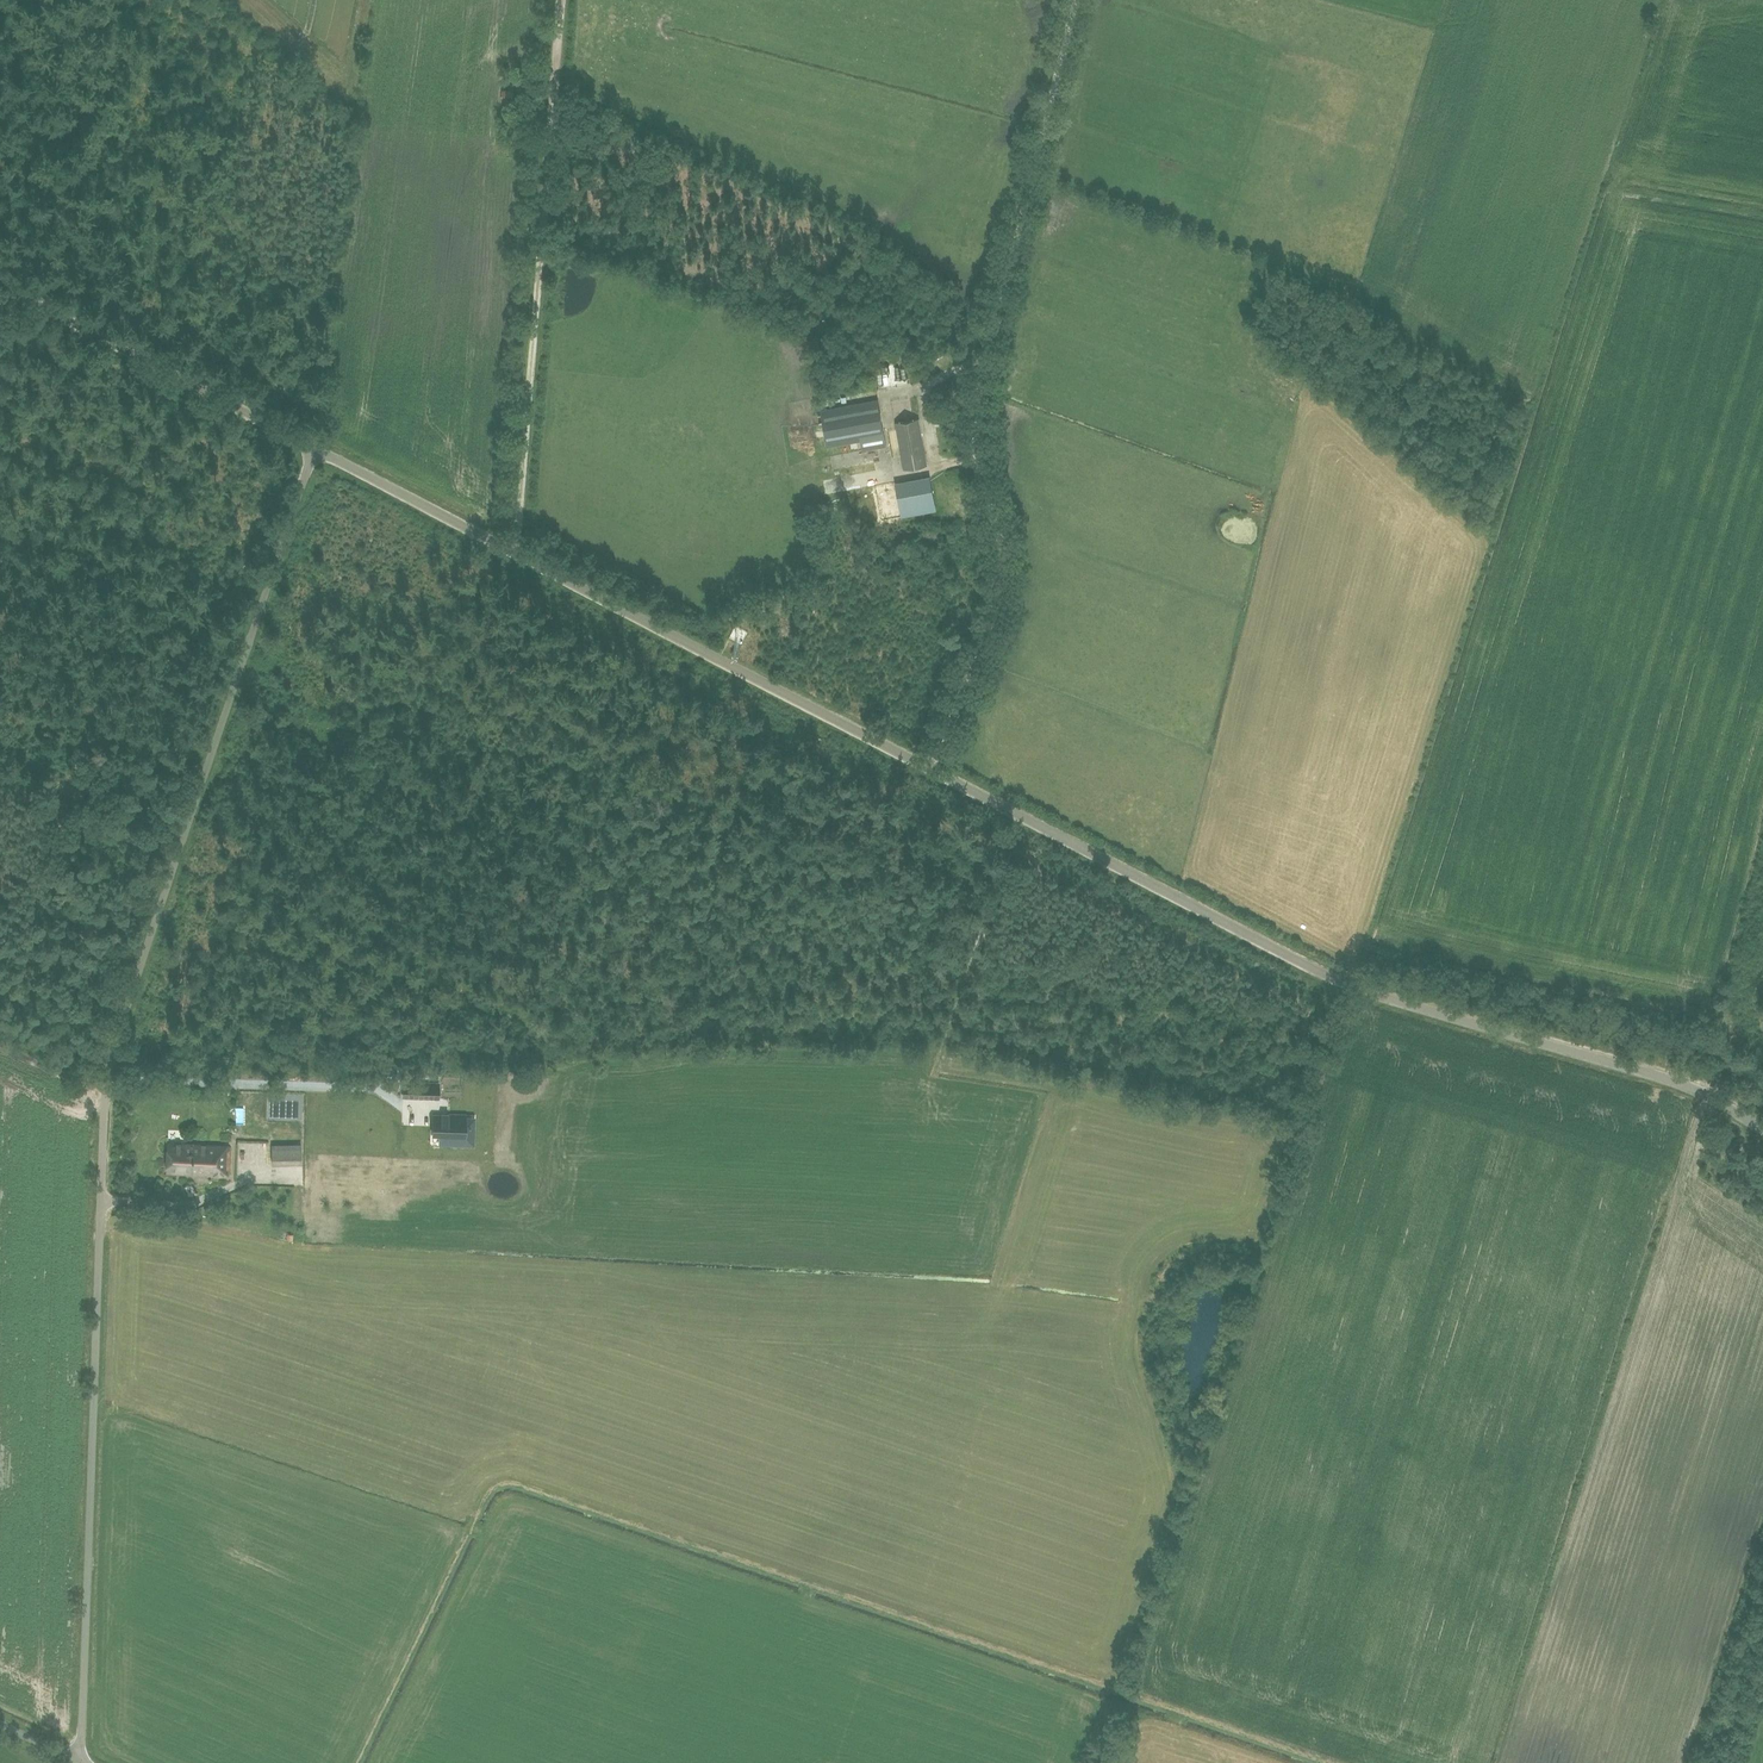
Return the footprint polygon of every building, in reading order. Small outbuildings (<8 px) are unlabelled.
[(513,99),(513,91),(502,90),(502,99),(513,99)] [(827,445),(884,435),(878,400),(820,410),(827,445)] [(902,473),(925,468),(916,421),(893,426),(902,473)] [(928,480),(879,489),(886,522),(934,513),(928,480)] [(404,1082),(403,1097),(412,1097),(413,1082),(404,1082)] [(429,1083),(429,1098),(438,1098),(438,1083),(429,1083)] [(476,1116),(429,1116),(430,1146),(475,1146),(475,1131),(476,1116)] [(228,1174),(230,1146),(167,1143),(166,1171),(228,1174)] [(302,1158),(301,1143),(273,1145),(274,1160),(302,1158)] [(245,1196),(236,1201),(245,1214),(253,1208),(245,1196)]
